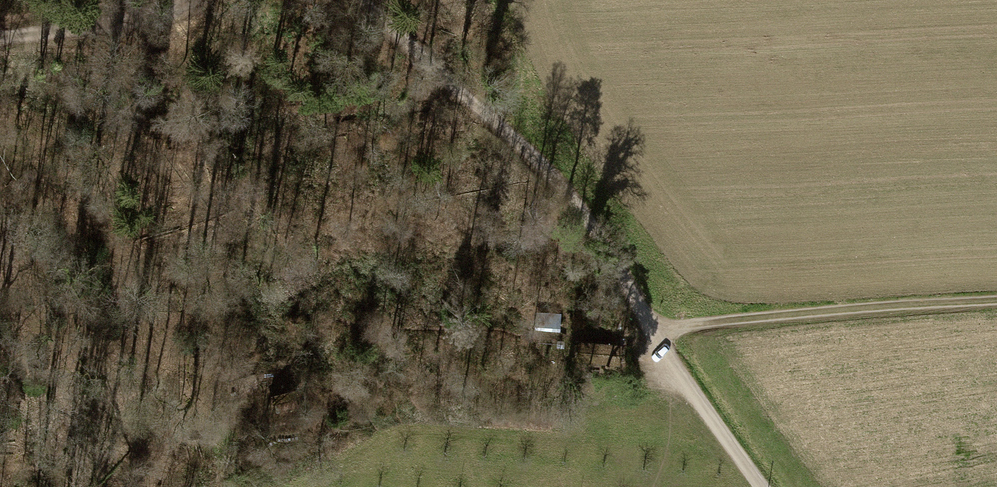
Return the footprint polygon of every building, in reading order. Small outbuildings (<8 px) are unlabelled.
[(559,329),(559,315),(532,314),(532,329),(559,329)]
